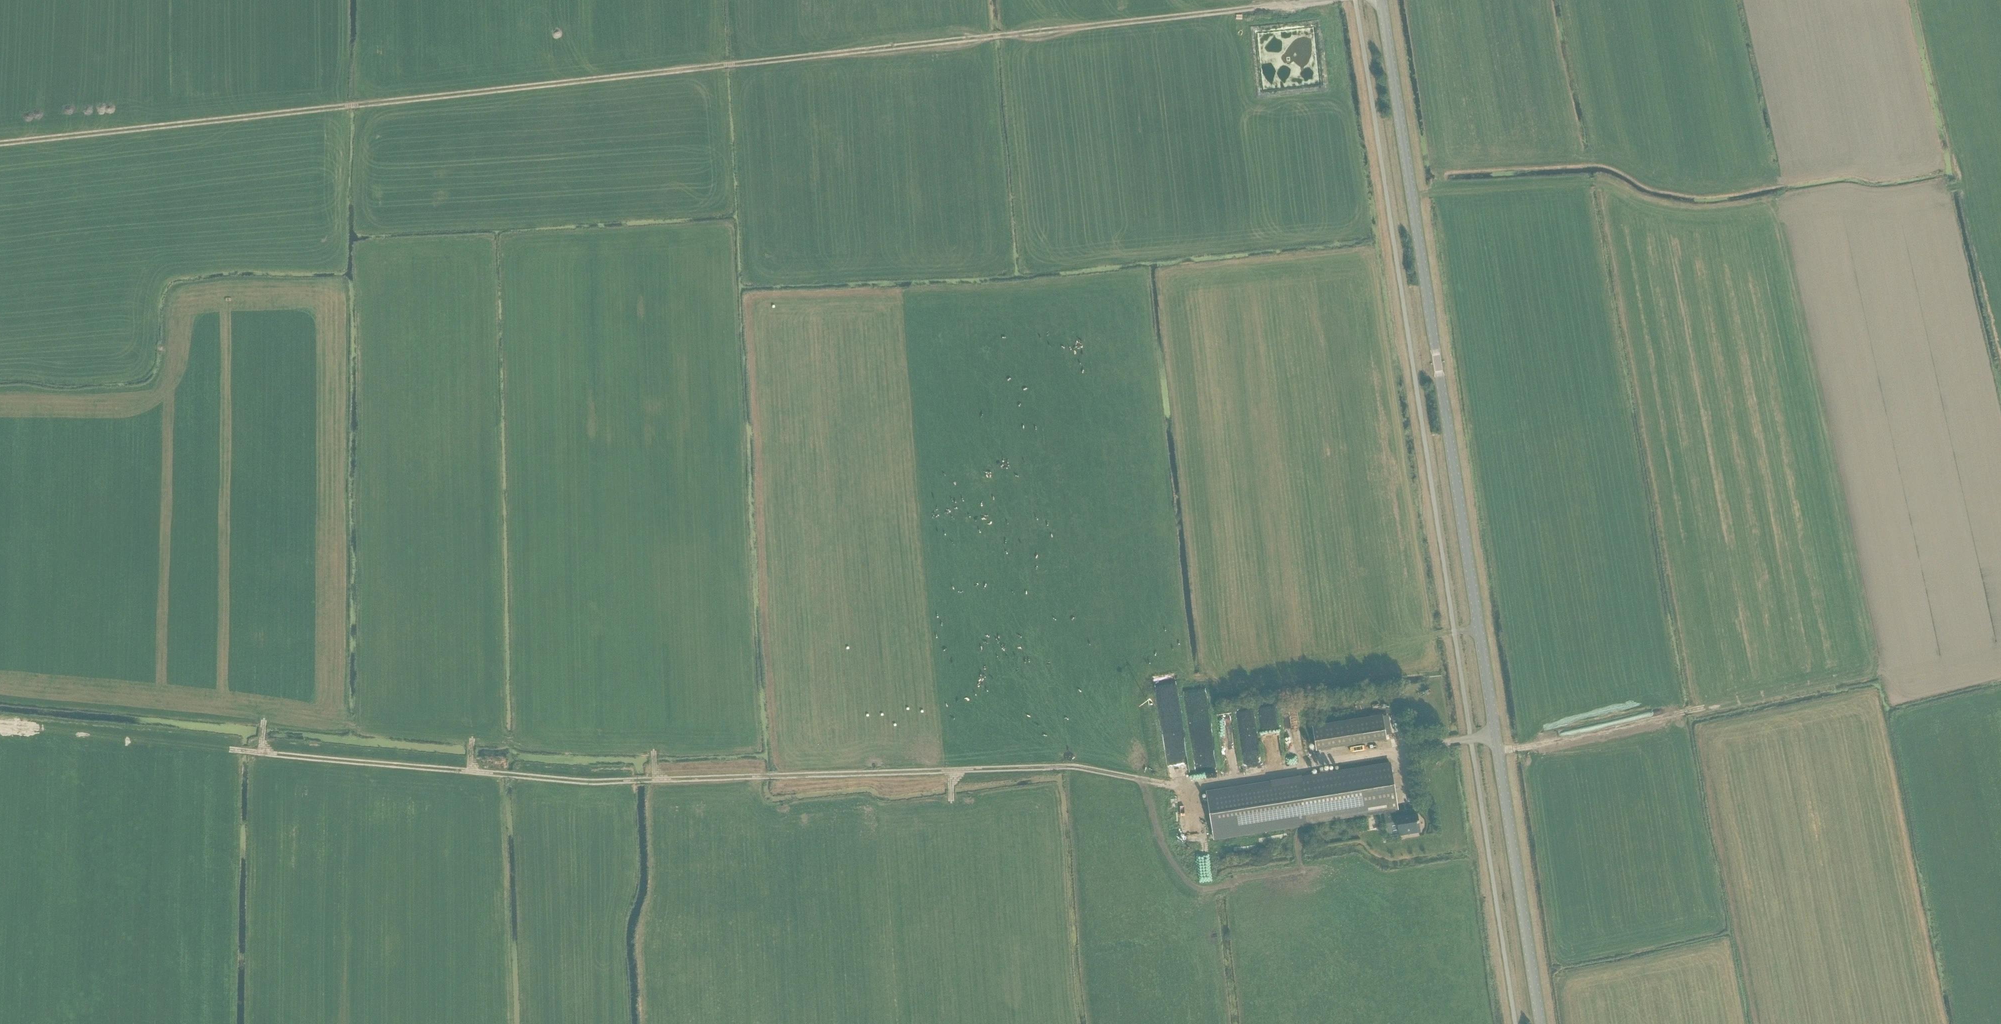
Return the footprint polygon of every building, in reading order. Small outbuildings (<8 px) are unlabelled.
[(1206,687),(1185,689),(1187,704),(1192,704),(1193,713),(1209,711),(1206,687)] [(1164,690),(1166,730),(1183,729),(1181,689),(1164,690)] [(1313,727),(1316,751),(1387,740),(1383,716),(1313,727)] [(1367,816),(1367,817),(1384,814),(1386,825),(1397,823),(1399,836),(1421,832),(1418,816),(1397,819),(1396,811),(1398,811),(1391,763),(1206,792),(1214,841),(1309,826),(1309,825),(1367,816)]
